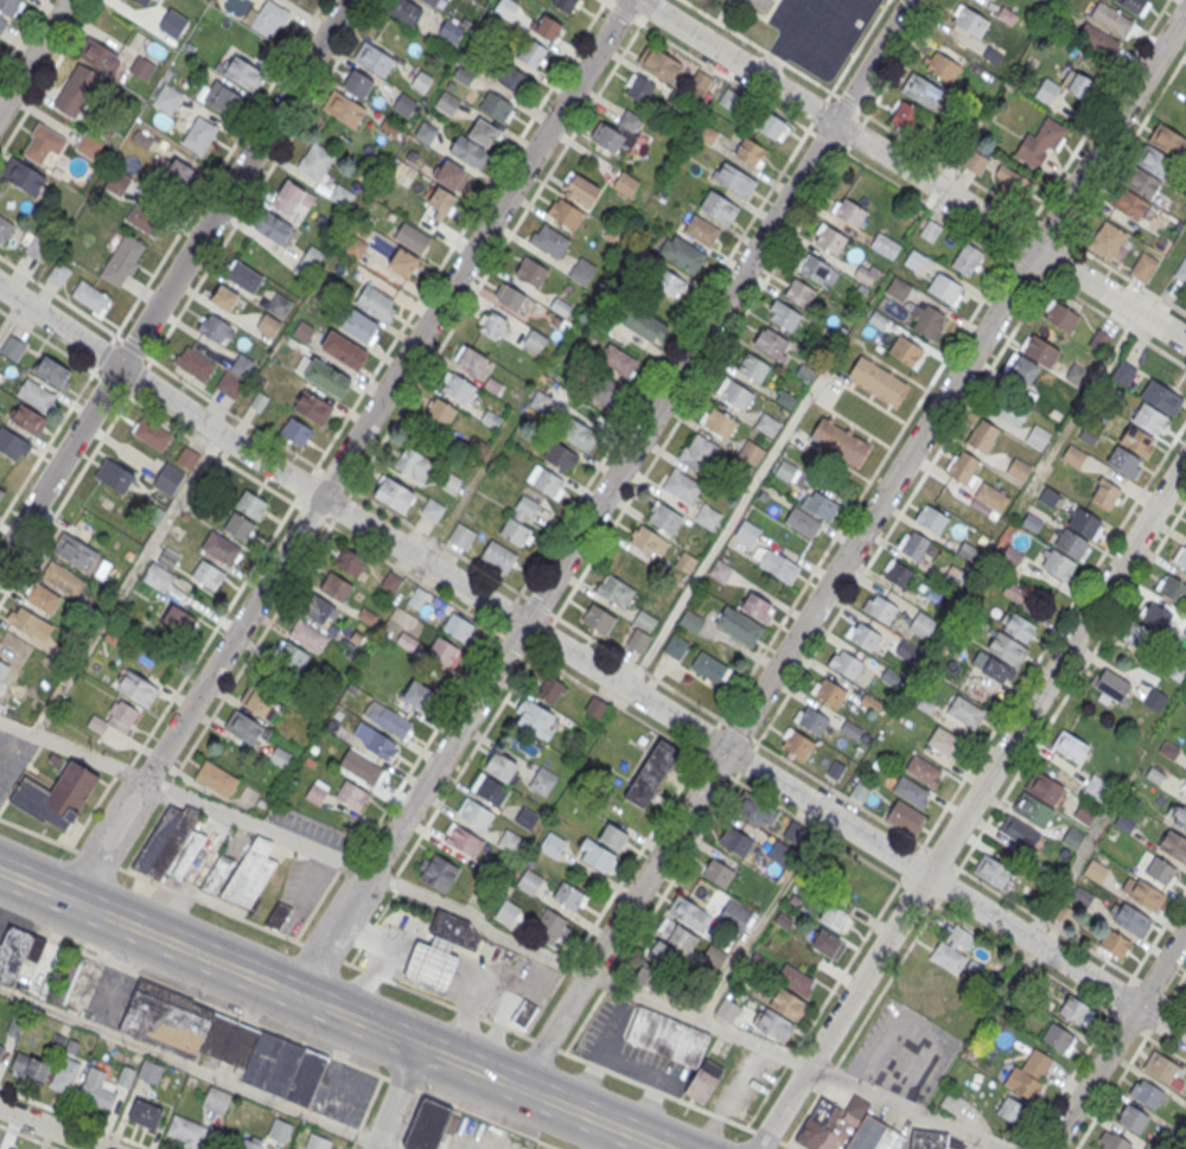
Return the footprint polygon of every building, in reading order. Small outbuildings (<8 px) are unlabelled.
[(12,17),(23,0),(0,0),(0,9),(12,17)] [(198,0),(181,0),(177,6),(191,14),(199,1),(198,0)] [(270,38),(280,24),(282,26),(291,12),(283,7),(282,8),(269,0),(266,0),(250,25),(270,38)] [(388,9),(394,0),(407,0),(423,9),(413,26),(388,9)] [(434,8),(421,0),(439,0),(434,8)] [(493,11),(509,20),(519,5),(511,0),(500,0),(493,11)] [(550,5),(571,15),(579,0),(553,0),(550,5)] [(763,12),(770,0),(744,0),(763,12)] [(1148,0),(1113,0),(1141,18),(1151,2),(1148,0)] [(1088,19),(1125,39),(1135,21),(1097,1),(1088,19)] [(980,40),(991,20),(960,5),(950,24),(980,40)] [(562,26),(543,14),(538,23),(533,20),(529,27),(553,43),(562,26)] [(9,22),(0,16),(0,35),(9,22)] [(447,18),(438,32),(454,43),(463,28),(447,18)] [(1076,38),(1112,57),(1120,42),(1085,22),(1076,38)] [(77,56),(113,77),(124,58),(88,37),(77,56)] [(548,49),(535,69),(515,57),(528,37),(548,49)] [(364,40),(395,59),(384,77),(353,58),(364,40)] [(672,83),(683,65),(647,45),(637,64),(672,83)] [(961,69),(937,52),(925,69),(949,86),(961,69)] [(235,55),(264,74),(253,92),(224,74),(235,55)] [(146,82),(156,68),(139,56),(129,71),(146,82)] [(502,59),(531,77),(519,96),(490,77),(502,59)] [(78,63),(52,104),(75,117),(101,77),(78,63)] [(459,65),(452,76),(468,87),(474,75),(459,65)] [(352,69),(375,81),(363,98),(342,87),(352,69)] [(420,70),(410,84),(423,92),(433,78),(420,70)] [(713,80),(698,71),(686,91),(701,99),(713,80)] [(940,90),(912,71),(900,90),(929,109),(930,108),(935,110),(939,102),(935,100),(940,90)] [(1063,91),(1084,103),(1095,83),(1075,71),(1063,91)] [(623,92),(644,105),(656,85),(636,72),(623,92)] [(1050,105),(1059,86),(1044,78),(1035,98),(1050,105)] [(215,79),(242,97),(229,117),(202,100),(215,79)] [(182,94),(164,84),(153,104),(171,114),(182,94)] [(331,89),(366,110),(356,128),(320,107),(331,89)] [(444,89),(434,104),(451,115),(460,100),(444,89)] [(489,90),(477,107),(502,122),(514,104),(489,90)] [(737,93),(724,90),(720,105),(732,108),(737,93)] [(402,92),(393,107),(409,117),(419,102),(402,92)] [(907,134),(921,114),(902,101),(889,122),(907,134)] [(789,129),(769,111),(757,125),(776,143),(789,129)] [(180,142),(202,155),(218,128),(198,115),(180,142)] [(387,116),(380,127),(396,136),(402,126),(387,116)] [(1046,116),(1034,136),(1027,133),(1013,154),(1037,170),(1046,154),(1044,152),(1046,147),(1053,151),(1054,149),(1057,151),(1065,138),(1063,136),(1067,129),(1046,116)] [(479,117),(467,135),(487,147),(498,129),(479,117)] [(423,120),(414,135),(428,145),(438,130),(423,120)] [(588,138),(599,120),(625,136),(614,153),(588,138)] [(38,121),(68,140),(51,167),(43,162),(40,165),(23,154),(32,138),(30,135),(38,121)] [(1147,141),(1178,160),(1185,147),(1185,139),(1159,122),(1147,141)] [(711,146),(719,134),(705,126),(698,138),(711,146)] [(75,150),(92,161),(103,145),(86,134),(75,150)] [(459,134),(448,152),(474,167),(486,149),(459,134)] [(770,153),(745,135),(733,152),(758,170),(770,153)] [(295,166),(313,141),(336,155),(318,181),(295,166)] [(1144,142),(1134,161),(1165,181),(1177,162),(1144,142)] [(194,170),(172,156),(158,176),(181,191),(194,170)] [(37,198),(48,178),(13,157),(1,177),(37,198)] [(467,171),(446,158),(434,177),(454,191),(455,189),(459,191),(470,175),(466,173),(467,171)] [(755,180),(746,197),(713,177),(723,159),(755,180)] [(1131,164),(1121,183),(1152,202),(1163,184),(1131,164)] [(586,209),(600,188),(572,170),(558,191),(586,209)] [(630,198),(639,182),(623,173),(613,189),(630,198)] [(271,205),(291,218),(300,202),(309,207),(315,197),(287,180),(271,205)] [(338,183),(329,198),(345,209),(355,193),(338,183)] [(438,185),(458,197),(447,215),(446,213),(441,222),(433,217),(438,209),(427,203),(438,185)] [(1120,185),(1108,203),(1136,222),(1148,203),(1120,185)] [(739,206),(727,224),(699,206),(709,187),(739,206)] [(866,210),(856,226),(833,212),(843,196),(866,210)] [(547,212),(574,230),(585,213),(559,197),(556,202),(554,199),(547,212)] [(154,239),(166,220),(137,203),(126,221),(154,239)] [(254,228),(264,209),(293,226),(282,245),(254,228)] [(719,228),(708,245),(683,229),(694,212),(719,228)] [(15,225),(0,215),(0,243),(2,244),(15,225)] [(927,218),(942,226),(932,243),(918,235),(927,218)] [(1103,219),(1126,234),(1110,260),(1086,245),(1103,219)] [(403,221),(394,237),(420,254),(431,237),(403,221)] [(847,236),(836,254),(815,240),(824,223),(847,236)] [(528,241),(559,260),(570,240),(543,224),(537,234),(534,231),(528,241)] [(900,243),(892,258),(868,244),(878,230),(900,243)] [(125,232),(98,275),(119,288),(127,274),(130,276),(139,263),(135,261),(146,245),(125,232)] [(706,253),(693,274),(657,250),(665,236),(670,238),(674,232),(706,253)] [(24,250),(34,234),(50,243),(39,261),(24,250)] [(353,235),(343,251),(358,261),(369,244),(353,235)] [(968,275),(950,263),(964,241),(982,250),(968,275)] [(326,258),(314,246),(292,268),(304,280),(326,258)] [(398,247),(388,264),(408,277),(420,260),(398,247)] [(911,247),(926,256),(917,273),(901,263),(911,247)] [(1142,251),(1159,261),(1144,282),(1129,273),(1142,251)] [(830,266),(821,282),(798,269),(809,253),(830,266)] [(514,273),(524,255),(549,270),(538,288),(514,273)] [(1184,257),(1185,259),(1185,281),(1174,274),(1184,257)] [(568,280),(586,287),(595,266),(577,259),(568,280)] [(45,277),(57,260),(72,270),(59,288),(45,277)] [(236,260),(263,277),(253,294),(225,276),(236,260)] [(869,284),(876,271),(862,263),(854,277),(869,284)] [(673,302),(688,284),(667,267),(653,285),(673,302)] [(938,272),(927,289),(954,306),(962,294),(959,293),(963,287),(938,272)] [(895,275),(911,285),(900,301),(885,292),(895,275)] [(816,289),(805,307),(784,293),(793,276),(816,289)] [(81,279),(111,298),(106,307),(107,308),(100,319),(91,313),(94,309),(71,294),(81,279)] [(221,283),(238,295),(229,313),(210,301),(221,283)] [(355,304),(368,283),(394,300),(391,306),(396,309),(388,324),(355,304)] [(496,298),(505,283),(528,296),(518,312),(496,298)] [(278,292),(267,308),(283,319),(294,304),(278,292)] [(774,296),(801,313),(790,331),(769,317),(772,311),(769,307),(774,296)] [(1052,298),(1080,315),(1070,333),(1045,318),(1048,312),(1045,309),(1052,298)] [(563,314),(567,308),(559,303),(556,309),(563,314)] [(927,304),(945,314),(939,325),(943,327),(935,341),(912,328),(919,318),(911,312),(916,304),(924,308),(927,304)] [(339,326),(352,307),(380,324),(366,344),(339,326)] [(478,330),(490,309),(509,321),(497,341),(478,330)] [(669,327),(631,309),(622,328),(659,347),(669,327)] [(264,312),(255,327),(272,338),(281,323),(264,312)] [(211,313),(230,326),(218,344),(197,330),(205,317),(208,318),(211,313)] [(789,339),(782,351),(786,355),(783,360),(752,341),(761,327),(764,328),(766,326),(789,339)] [(331,328),(320,347),(357,371),(369,352),(331,328)] [(1096,328),(1111,338),(1102,353),(1086,345),(1096,328)] [(521,345),(538,355),(547,340),(530,330),(521,345)] [(9,333),(25,343),(15,359),(0,350),(9,333)] [(887,352),(915,370),(927,351),(898,333),(887,352)] [(1056,348),(1030,334),(1007,378),(1032,391),(1056,348)] [(173,362),(177,355),(179,356),(186,345),(216,364),(204,382),(173,362)] [(455,363),(466,346),(487,359),(478,377),(455,363)] [(639,362),(611,346),(584,396),(611,410),(622,388),(602,378),(607,369),(629,381),(639,362)] [(770,364),(759,382),(738,369),(748,351),(770,364)] [(240,352),(254,362),(243,378),(229,369),(240,352)] [(45,355),(33,372),(59,389),(71,370),(45,355)] [(860,355),(908,384),(895,406),(847,375),(860,355)] [(314,357),(302,375),(340,400),(352,379),(314,357)] [(215,387),(227,369),(247,383),(235,400),(215,387)] [(441,389),(452,372),(477,387),(466,404),(441,389)] [(27,377),(15,395),(45,414),(56,396),(27,377)] [(755,395),(727,377),(715,397),(743,415),(755,395)] [(1150,378),(1184,398),(1172,417),(1139,396),(1150,378)] [(293,408),(305,389),(333,407),(321,426),(293,408)] [(259,390),(249,406),(260,411),(269,397),(259,390)] [(987,411),(1017,430),(1030,409),(1001,390),(987,411)] [(552,401),(537,392),(528,407),(543,416),(552,401)] [(425,414),(436,396),(457,410),(447,427),(425,414)] [(20,402),(11,420),(37,436),(47,420),(20,402)] [(1142,402),(1166,416),(1154,435),(1131,421),(1142,402)] [(713,407),(738,422),(727,439),(702,425),(703,423),(699,420),(707,407),(712,409),(713,407)] [(763,411),(754,427),(772,438),(780,423),(763,411)] [(160,452),(172,435),(142,416),(132,433),(160,452)] [(280,433),(291,416),(312,430),(302,447),(280,433)] [(822,416),(809,436),(856,464),(868,443),(822,416)] [(561,435),(572,419),(593,432),(582,449),(561,435)] [(1000,431),(980,419),(965,444),(985,456),(1000,431)] [(1034,423),(1024,440),(1040,449),(1050,433),(1034,423)] [(1156,442),(1129,424),(1118,441),(1145,459),(1156,442)] [(0,428),(0,449),(17,460),(20,453),(24,455),(32,445),(1,426),(0,428)] [(678,460),(702,476),(720,447),(695,432),(678,460)] [(546,459),(556,442),(578,455),(568,473),(546,459)] [(1059,458),(1076,468),(1086,453),(1069,442),(1059,458)] [(1116,443),(1140,459),(1128,477),(1104,462),(1116,443)] [(394,465),(406,446),(434,464),(422,483),(394,465)] [(962,449),(980,460),(964,484),(946,473),(962,449)] [(106,457),(94,475),(123,494),(135,475),(106,457)] [(1015,457),(1006,472),(1021,483),(1031,466),(1015,457)] [(776,472),(791,482),(799,470),(784,460),(776,472)] [(152,485),(166,461),(185,473),(171,497),(152,485)] [(531,484),(542,467),(563,480),(553,498),(531,484)] [(662,487),(690,505),(703,486),(674,467),(662,487)] [(460,481),(448,474),(442,484),(454,491),(460,481)] [(375,496),(387,477),(415,494),(403,513),(375,496)] [(1101,477),(1121,490),(1109,509),(1091,498),(1099,484),(1096,481),(1101,477)] [(936,498),(963,515),(973,499),(942,480),(936,490),(939,493),(936,498)] [(1010,499),(984,482),(974,496),(1001,513),(1010,499)] [(1062,497),(1044,486),(1036,500),(1055,510),(1062,497)] [(839,504),(812,490),(802,508),(830,522),(839,504)] [(235,507),(257,522),(268,506),(246,491),(235,507)] [(429,497),(445,506),(436,522),(420,512),(429,497)] [(656,499),(683,516),(672,535),(648,519),(652,511),(650,510),(656,499)] [(793,503),(821,521),(810,537),(783,519),(793,503)] [(704,504),(695,518),(712,529),(721,513),(704,504)] [(929,505),(950,517),(938,535),(914,521),(920,509),(925,511),(929,505)] [(1078,505),(1102,521),(1090,540),(1066,524),(1078,505)] [(246,544),(256,524),(232,513),(222,532),(246,544)] [(1037,533),(1042,522),(1027,514),(1021,525),(1037,533)] [(498,534),(509,516),(530,529),(519,547),(498,534)] [(745,519),(735,535),(752,544),(761,530),(745,519)] [(458,522),(476,532),(466,549),(448,538),(458,522)] [(629,543),(661,559),(670,540),(639,524),(629,543)] [(1065,526),(1089,542),(1077,561),(1053,545),(1065,526)] [(919,562),(931,540),(909,528),(898,549),(919,562)] [(242,548),(209,533),(200,552),(233,567),(242,548)] [(69,535),(58,553),(87,572),(98,553),(69,535)] [(478,557),(491,538),(518,556),(506,576),(478,557)] [(979,552),(964,544),(959,554),(974,562),(979,552)] [(1184,544),(1185,546),(1185,569),(1174,561),(1184,544)] [(767,545),(799,566),(789,582),(757,562),(767,545)] [(1023,554),(1007,546),(999,560),(1015,569),(1023,554)] [(367,561),(343,547),(333,566),(357,579),(367,561)] [(1052,548),(1076,563),(1064,582),(1040,567),(1052,548)] [(50,557),(39,575),(74,598),(85,580),(50,557)] [(718,558),(708,573),(725,583),(734,568),(718,558)] [(214,593),(226,575),(202,559),(190,577),(214,593)] [(906,590),(916,573),(894,560),(884,577),(906,590)] [(142,580),(164,593),(175,576),(152,562),(142,580)] [(957,590),(965,573),(950,566),(942,583),(957,590)] [(353,586),(330,571),(319,588),(342,603),(353,586)] [(1167,573),(1185,584),(1185,591),(1179,602),(1158,589),(1167,573)] [(625,608),(636,591),(608,574),(602,583),(600,581),(595,591),(625,608)] [(34,581),(24,598),(50,615),(60,596),(34,581)] [(1028,593),(1009,582),(1002,593),(1020,605),(1028,593)] [(740,608),(764,624),(775,608),(751,592),(740,608)] [(876,593),(900,608),(890,625),(862,608),(868,598),(872,600),(876,593)] [(336,605),(310,595),(302,616),(329,625),(336,605)] [(1172,613),(1161,631),(1140,617),(1149,600),(1172,613)] [(616,618),(606,634),(580,619),(592,602),(616,618)] [(726,602),(763,626),(751,646),(713,623),(726,602)] [(198,620),(173,603),(162,620),(186,637),(198,620)] [(40,623),(18,606),(8,620),(30,637),(40,623)] [(686,607),(677,621),(695,633),(704,618),(686,607)] [(1012,609),(1035,625),(1025,641),(1002,627),(1012,609)] [(657,620),(640,610),(634,622),(651,632),(657,620)] [(919,611),(908,627),(926,639),(937,621),(919,611)] [(441,630),(464,644),(475,627),(452,613),(441,630)] [(327,638),(299,619),(288,636),(316,654),(327,638)] [(857,620),(881,636),(871,653),(843,636),(850,625),(854,627),(857,620)] [(1156,633),(1146,651),(1124,638),(1134,620),(1156,633)] [(640,652),(650,636),(636,627),(626,643),(640,652)] [(997,628),(1028,647),(1016,666),(986,647),(997,628)] [(672,632),(663,650),(680,659),(689,643),(672,632)] [(463,652),(438,636),(426,654),(452,670),(463,652)] [(311,657),(283,639),(270,660),(298,678),(311,657)] [(903,639),(894,652),(911,663),(919,649),(903,639)] [(841,649),(865,663),(854,681),(827,664),(834,653),(837,656),(841,649)] [(700,652),(690,671),(720,688),(730,669),(700,652)] [(1177,682),(1185,671),(1170,659),(1162,671),(1177,682)] [(0,662),(0,687),(11,669),(0,662)] [(1104,666),(1130,683),(1124,694),(1129,697),(1124,704),(1092,685),(1104,666)] [(127,670),(116,689),(147,708),(159,690),(127,670)] [(534,697),(554,708),(566,687),(546,676),(534,697)] [(823,676),(847,691),(836,709),(809,691),(816,681),(820,683),(823,676)] [(265,720),(282,694),(257,677),(239,702),(265,720)] [(435,693),(413,679),(401,698),(424,711),(435,693)] [(1167,695),(1158,710),(1142,700),(1152,685),(1167,695)] [(956,691),(986,710),(974,728),(944,710),(956,691)] [(601,720),(607,705),(591,697),(584,713),(601,720)] [(120,700),(107,722),(93,714),(87,724),(102,734),(108,724),(126,734),(139,711),(120,700)] [(558,718),(524,701),(512,724),(546,742),(558,718)] [(805,704),(829,719),(820,736),(791,720),(798,709),(802,711),(805,704)] [(366,716),(372,707),(381,711),(384,706),(412,723),(409,728),(413,730),(406,741),(366,716)] [(267,734),(239,708),(224,724),(252,750),(267,734)] [(937,723),(965,741),(954,759),(925,741),(937,723)] [(782,746),(805,760),(816,742),(789,726),(782,736),(785,739),(782,746)] [(1089,746),(1078,764),(1051,747),(1063,729),(1089,746)] [(400,745),(375,731),(365,749),(390,763),(400,745)] [(624,797),(659,739),(680,751),(643,810),(624,797)] [(1179,749),(1173,760),(1158,752),(1165,740),(1179,749)] [(339,765),(350,748),(383,768),(374,785),(339,765)] [(483,767),(493,751),(517,766),(506,784),(483,767)] [(904,770),(914,754),(942,771),(938,777),(940,779),(935,789),(904,770)] [(8,800),(25,774),(50,791),(70,759),(100,775),(72,823),(71,822),(65,830),(45,819),(43,822),(8,800)] [(193,777),(205,759),(238,780),(228,798),(193,777)] [(1165,774),(1158,785),(1143,777),(1150,765),(1165,774)] [(528,785),(540,766),(557,777),(546,796),(528,785)] [(1065,787),(1053,806),(1024,787),(1034,768),(1065,787)] [(480,770),(510,789),(499,805),(470,786),(480,770)] [(923,809),(932,793),(900,774),(891,791),(923,809)] [(1111,785),(1101,803),(1084,792),(1093,775),(1111,785)] [(863,800),(871,785),(860,779),(852,794),(863,800)] [(305,799),(319,807),(329,788),(316,780),(305,799)] [(370,795),(345,780),(334,798),(358,813),(370,795)] [(1054,810),(1042,829),(1012,809),(1024,791),(1054,810)] [(493,812),(466,794),(457,810),(484,829),(493,812)] [(770,831),(779,813),(747,795),(737,813),(770,831)] [(1098,809),(1089,825),(1072,816),(1083,799),(1098,809)] [(886,819),(914,835),(925,815),(897,800),(886,819)] [(1182,804),(1185,806),(1185,833),(1171,823),(1182,804)] [(130,868),(170,805),(183,811),(186,805),(202,812),(192,829),(206,836),(180,879),(165,873),(159,881),(130,868)] [(538,817),(523,805),(512,819),(528,831),(538,817)] [(1135,823),(1128,834),(1114,825),(1121,813),(1135,823)] [(1041,835),(1032,850),(999,830),(1008,815),(1041,835)] [(781,836),(797,846),(807,830),(791,820),(781,836)] [(607,821),(627,832),(618,849),(598,837),(607,821)] [(444,839),(470,860),(482,845),(456,824),(444,839)] [(718,846),(746,859),(755,839),(726,827),(718,846)] [(1168,828),(1185,839),(1185,863),(1185,864),(1156,847),(1168,828)] [(497,845),(516,855),(524,839),(506,829),(497,845)] [(567,841),(548,831),(538,849),(557,860),(567,841)] [(257,835),(240,863),(219,896),(249,908),(279,861),(266,856),(273,841),(257,835)] [(585,835),(614,854),(604,872),(580,856),(586,848),(579,844),(585,835)] [(793,851),(777,840),(766,855),(783,866),(793,851)] [(1014,872),(1002,891),(973,872),(983,853),(1014,872)] [(219,896),(200,888),(222,854),(240,863),(219,896)] [(417,877),(444,894),(459,871),(432,854),(417,877)] [(712,855),(734,869),(723,887),(701,873),(704,868),(703,868),(712,855)] [(1155,855),(1177,869),(1166,886),(1144,873),(1155,855)] [(1108,868),(1098,883),(1082,874),(1091,858),(1108,868)] [(517,884),(533,896),(544,880),(528,869),(517,884)] [(1137,876),(1165,895),(1154,913),(1127,895),(1127,894),(1120,889),(1128,876),(1135,880),(1137,876)] [(553,898),(563,881),(588,896),(581,906),(579,905),(574,912),(553,898)] [(1093,893),(1084,909),(1067,899),(1077,883),(1093,893)] [(667,911),(677,894),(708,913),(702,921),(707,924),(701,933),(667,911)] [(492,918),(509,929),(521,911),(504,900),(492,918)] [(722,913),(744,927),(752,914),(730,900),(722,913)] [(279,901),(264,924),(278,931),(293,907),(279,901)] [(818,919),(838,933),(850,915),(829,901),(818,919)] [(1122,901),(1152,920),(1140,938),(1110,920),(1114,914),(1109,911),(1115,904),(1120,906),(1122,901)] [(470,920),(436,907),(427,930),(433,932),(453,940),(474,950),(479,937),(484,926),(470,920)] [(571,920),(544,909),(532,938),(559,949),(571,920)] [(697,939),(666,918),(655,934),(686,955),(697,939)] [(974,936),(955,925),(939,952),(957,963),(974,936)] [(12,988),(25,958),(37,963),(46,940),(32,934),(11,926),(1,945),(0,945),(0,983),(12,988)] [(810,947),(837,961),(847,942),(820,928),(810,947)] [(1109,928),(1130,941),(1118,958),(1098,945),(1109,928)] [(433,932),(428,944),(415,938),(401,975),(445,992),(459,956),(449,952),(453,940),(433,932)] [(650,991),(678,955),(660,941),(632,977),(650,991)] [(703,959),(719,967),(726,954),(710,946),(703,959)] [(776,980),(807,998),(816,981),(786,963),(776,980)] [(139,977),(195,1000),(193,1001),(329,1058),(308,1107),(241,1080),(242,1077),(232,1073),(235,1065),(199,1051),(195,1061),(119,1030),(139,977)] [(666,994),(680,1002),(688,988),(674,980),(666,994)] [(808,1004),(778,986),(767,1005),(797,1023),(808,1004)] [(1092,1008),(1080,1026),(1058,1011),(1069,994),(1092,1008)] [(714,1015),(731,1025),(741,1008),(724,998),(714,1015)] [(536,1009),(524,1001),(511,1021),(523,1029),(536,1009)] [(712,1034),(639,1006),(625,1040),(696,1068),(712,1034)] [(795,1026),(766,1007),(753,1026),(783,1045),(795,1026)] [(1075,1036),(1064,1054),(1041,1040),(1052,1022),(1075,1036)] [(1178,1066),(1172,1074),(1184,1083),(1179,1091),(1141,1068),(1153,1049),(1178,1066)] [(50,1065),(18,1052),(11,1070),(43,1081),(50,1065)] [(69,1096),(80,1063),(60,1056),(49,1089),(69,1096)] [(136,1077),(144,1058),(164,1067),(157,1085),(136,1077)] [(707,1059),(682,1094),(702,1107),(716,1087),(713,1085),(723,1070),(707,1059)] [(116,1092),(113,1090),(115,1084),(104,1079),(107,1072),(90,1065),(78,1097),(110,1110),(116,1092)] [(115,1083),(122,1065),(136,1070),(128,1089),(115,1083)] [(1042,1083),(1032,1102),(1003,1083),(1015,1065),(1042,1083)] [(1165,1092),(1154,1110),(1130,1096),(1141,1078),(1165,1092)] [(202,1106),(210,1085),(231,1094),(223,1115),(202,1106)] [(957,1115),(965,1101),(948,1090),(940,1104),(957,1115)] [(995,1114),(1016,1125),(1026,1106),(1005,1095),(995,1114)] [(848,1125),(834,1148),(811,1148),(797,1141),(822,1098),(843,1110),(852,1096),(867,1105),(854,1129),(848,1125)] [(136,1098),(127,1118),(154,1130),(162,1110),(136,1098)] [(454,1109),(437,1148),(408,1148),(402,1147),(422,1099),(426,1098),(454,1109)] [(1149,1116),(1139,1134),(1115,1119),(1127,1102),(1149,1116)] [(166,1134),(184,1141),(183,1145),(191,1148),(198,1148),(206,1128),(173,1113),(166,1134)] [(904,1135),(896,1148),(844,1148),(866,1113),(904,1135)] [(267,1136),(275,1117),(293,1125),(285,1143),(267,1136)] [(910,1148),(946,1148),(948,1132),(912,1129),(910,1148)] [(1133,1143),(1129,1148),(1101,1148),(1098,1147),(1109,1129),(1133,1143)] [(331,1141),(328,1148),(305,1148),(302,1148),(310,1131),(331,1141)] [(265,1143),(245,1135),(239,1148),(263,1148),(265,1143)]
